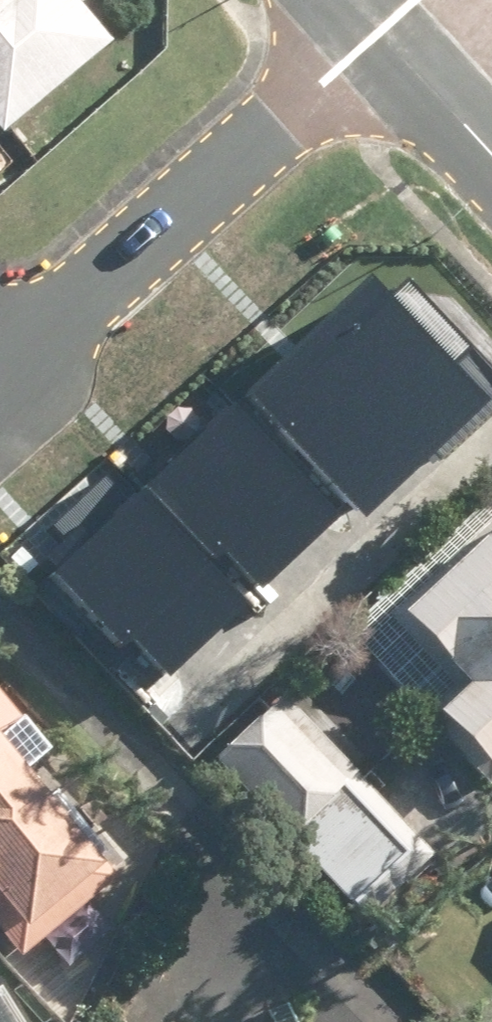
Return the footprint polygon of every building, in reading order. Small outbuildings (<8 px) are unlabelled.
[(100,51),(57,0),(0,0),(0,137),(100,51)] [(325,277),(204,399),(322,514),(442,392),(325,277)] [(204,399),(116,490),(235,604),(322,514),(204,399)] [(116,490),(32,577),(151,691),(235,604),(116,490)] [(481,501),(337,653),(490,798),(491,795),(491,512),(481,501)] [(92,877),(105,866),(30,774),(50,757),(0,696),(0,919),(16,939),(92,877)] [(432,854),(299,724),(231,794),(363,924),(432,854)] [(0,1008),(0,1021),(9,1021),(0,1008)]
